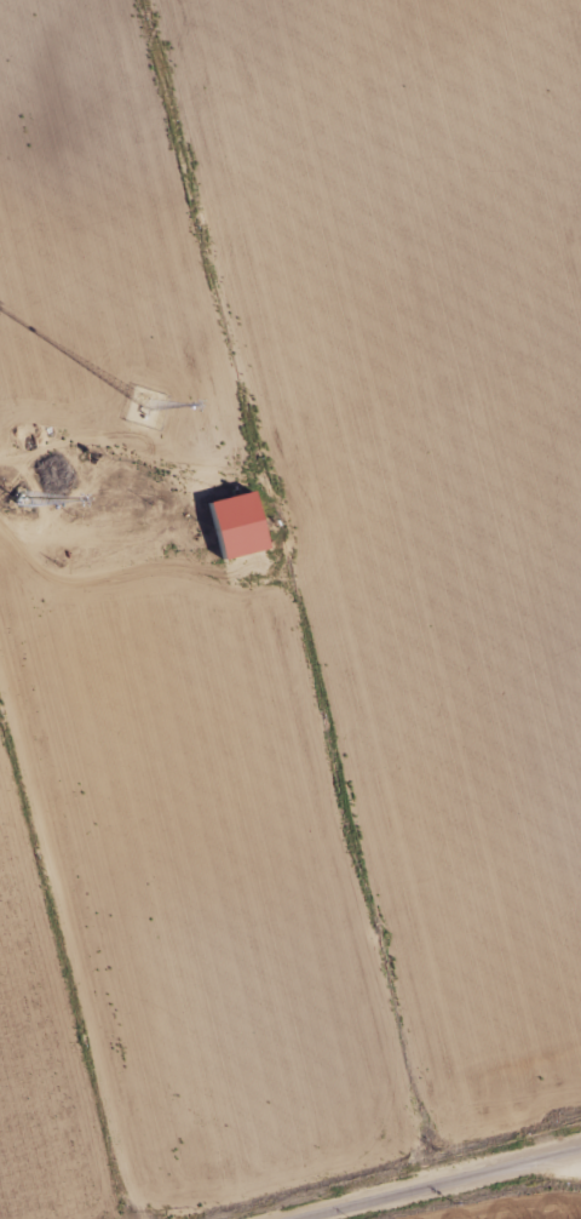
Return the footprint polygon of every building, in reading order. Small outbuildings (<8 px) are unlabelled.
[(217,540),(260,526),(254,507),(210,521),(217,540)]
